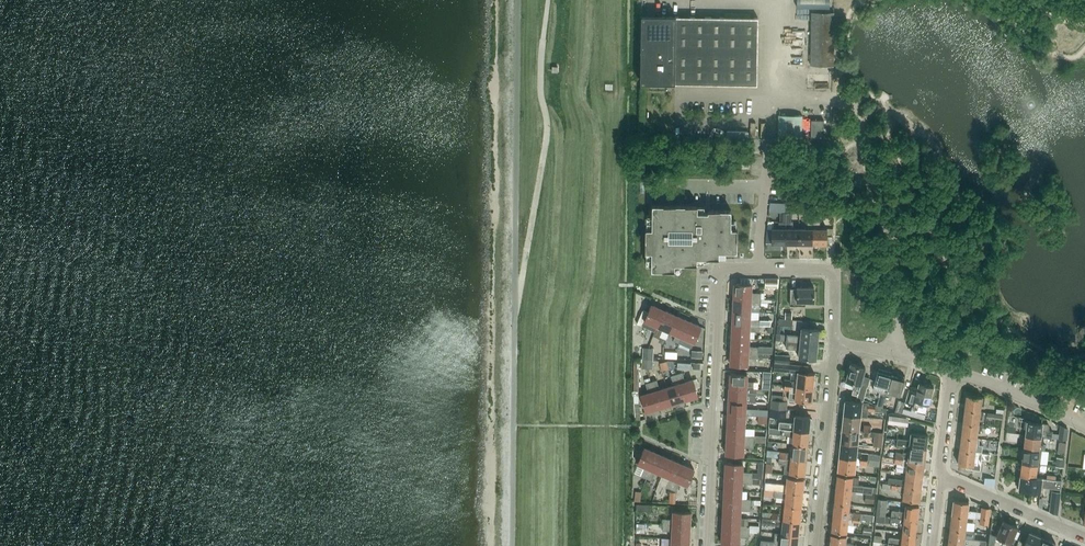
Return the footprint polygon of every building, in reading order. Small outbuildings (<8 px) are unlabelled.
[(834,12),(833,12),(810,12),(809,65),(833,66),(834,12)] [(757,18),(642,16),(641,16),(640,83),(641,83),(756,85),(757,18)] [(796,32),(797,40),(804,40),(803,31),(796,32)] [(778,115),(777,137),(802,137),(802,115),(778,115)] [(810,120),(810,138),(823,138),(823,120),(810,120)] [(696,257),(696,251),(736,252),(737,228),(730,228),(730,210),(709,210),(707,210),(707,212),(703,212),(703,207),(697,206),(697,205),(652,205),(651,211),(651,228),(645,228),(644,252),(651,252),(651,270),(674,270),(674,269),(674,264),(680,264),(696,264),(696,257)] [(771,244),(785,244),(785,228),(785,213),(780,213),(780,214),(780,222),(778,222),(777,228),(771,228),(771,244)] [(785,228),(785,244),(799,244),(799,228),(792,228),(792,222),(791,222),(791,213),(785,213),(785,228)] [(799,228),(799,244),(812,244),(813,229),(813,213),(806,213),(806,229),(799,228)] [(812,244),(826,244),(826,236),(826,229),(819,229),(819,214),(818,213),(813,213),(813,229),(812,244)] [(734,284),(733,298),(760,299),(760,298),(761,293),(751,292),(751,285),(754,278),(740,278),(739,284),(734,284)] [(777,278),(765,278),(765,282),(765,288),(777,288),(777,278)] [(804,302),(813,302),(813,287),(797,287),(797,288),(790,288),(790,305),(804,305),(804,302)] [(733,298),(732,311),(750,312),(750,305),(760,305),(760,299),(733,298)] [(644,321),(641,326),(654,331),(663,310),(651,305),(648,311),(644,321)] [(642,309),(636,323),(641,326),(644,321),(648,311),(642,309)] [(658,338),(662,329),(668,332),(675,316),(663,310),(654,331),(652,336),(658,338)] [(732,311),(732,324),(759,326),(759,320),(749,319),(750,312),(732,311)] [(688,321),(675,316),(668,332),(675,335),(673,341),(678,343),(681,337),(688,321)] [(681,337),(678,343),(691,348),(693,342),(700,326),(688,321),(681,337)] [(759,326),(732,324),(731,338),(748,339),(749,331),(759,332),(759,326)] [(787,334),(786,342),(817,345),(819,329),(801,328),(800,336),(787,334)] [(731,338),(730,351),(758,353),(758,352),(758,347),(748,346),(748,339),(731,338)] [(817,345),(786,342),(785,348),(799,349),(798,357),(816,359),(817,345)] [(702,350),(691,350),(691,357),(702,358),(702,350)] [(758,353),(730,351),(730,365),(747,366),(747,358),(757,358),(758,353)] [(774,363),(789,364),(790,356),(774,355),(774,363)] [(668,360),(659,363),(661,371),(670,369),(668,360)] [(789,364),(774,363),(773,371),(789,372),(789,371),(789,364)] [(789,364),(789,371),(797,372),(807,373),(808,365),(789,364)] [(850,364),(845,380),(855,383),(851,394),(857,395),(864,397),(867,387),(869,378),(862,376),(865,368),(850,364)] [(877,371),(874,384),(881,386),(876,405),(882,406),(884,398),(891,375),(886,373),(883,373),(884,370),(878,369),(878,371),(877,371)] [(682,372),(676,374),(684,400),(697,396),(695,388),(692,380),(684,382),(682,372)] [(784,385),(813,388),(814,374),(807,373),(797,372),(796,381),(784,380),(784,385)] [(673,385),(666,387),(671,404),(684,400),(676,374),(670,376),(673,385)] [(729,375),(727,375),(727,381),(729,381),(729,388),(756,389),(757,382),(746,382),(747,375),(729,374),(729,375)] [(891,375),(884,398),(890,400),(892,394),(899,396),(905,376),(897,374),(896,376),(891,375)] [(656,380),(651,382),(658,408),(671,404),(666,387),(659,390),(656,380)] [(658,408),(651,382),(645,383),(648,393),(640,395),(645,412),(658,408)] [(918,383),(916,391),(909,389),(905,402),(913,404),(911,410),(916,412),(919,401),(928,404),(933,387),(918,383)] [(811,402),(813,388),(784,385),(783,390),(789,391),(788,401),(789,402),(795,403),(795,400),(811,402)] [(729,388),(728,401),(745,402),(746,395),(755,395),(756,389),(729,388)] [(966,395),(964,409),(979,411),(980,404),(983,405),(984,398),(966,395)] [(771,400),(770,407),(786,409),(786,401),(784,401),(782,401),(778,400),(771,400)] [(898,400),(895,411),(901,413),(904,402),(898,400)] [(745,402),(728,401),(727,414),(745,415),(755,415),(755,409),(745,408),(745,402)] [(844,401),(843,414),(860,416),(866,417),(867,410),(873,411),(882,412),(883,407),(882,406),(876,405),(875,404),(875,405),(874,405),(868,405),(868,403),(861,402),(844,401)] [(786,409),(770,407),(769,417),(785,418),(786,409)] [(982,411),(979,411),(964,409),(962,423),(978,425),(978,418),(981,418),(982,411)] [(745,415),(727,414),(727,421),(725,421),(725,426),(727,426),(727,427),(744,428),(745,415)] [(860,416),(843,414),(841,429),(858,430),(860,416)] [(774,422),(773,428),(808,431),(809,425),(811,425),(812,418),(810,418),(810,417),(795,415),(794,423),(780,422),(780,423),(774,422)] [(888,423),(907,425),(908,418),(906,418),(889,416),(888,423)] [(1025,435),(1043,437),(1051,438),(1052,431),(1048,431),(1049,426),(1047,424),(1042,423),(1026,421),(1025,435)] [(962,423),(961,436),(976,438),(977,431),(979,432),(980,425),(978,425),(962,423)] [(727,427),(726,441),(753,442),(754,436),(744,436),(744,428),(727,427)] [(808,431),(773,428),(769,427),(768,434),(787,436),(787,437),(792,437),(792,444),(807,446),(808,431)] [(841,429),(840,443),(857,445),(858,437),(862,437),(863,436),(869,437),(870,432),(863,431),(858,430),(841,429)] [(909,446),(925,448),(927,435),(910,433),(909,440),(897,438),(896,445),(909,447),(909,446)] [(1025,435),(1023,448),(1041,451),(1044,451),(1045,445),(1045,444),(1042,444),(1043,437),(1025,435)] [(961,436),(959,450),(974,452),(975,445),(978,445),(979,438),(976,438),(961,436)] [(753,442),(726,441),(725,454),(743,455),(743,447),(753,448),(753,442)] [(1058,442),(1057,452),(1064,453),(1066,443),(1059,442),(1058,442)] [(840,443),(839,457),(867,460),(867,453),(856,452),(857,445),(840,443)] [(778,458),(805,460),(807,446),(792,444),(791,452),(779,451),(778,458)] [(909,446),(909,447),(908,453),(902,453),(902,454),(895,453),(894,458),(924,462),(925,448),(909,446)] [(646,478),(656,453),(644,448),(637,464),(644,467),(640,476),(646,478)] [(1040,457),(1041,451),(1023,448),(1021,462),(1037,464),(1037,457),(1040,457)] [(974,452),(959,450),(957,463),(973,465),(974,452)] [(656,453),(646,478),(651,481),(655,472),(662,475),(669,459),(656,453)] [(839,457),(837,471),(854,473),(855,464),(866,465),(867,460),(839,457)] [(805,460),(778,458),(778,463),(784,463),(783,472),(804,474),(805,460)] [(906,466),(905,473),(922,475),(924,462),(894,458),(894,463),(893,463),(901,464),(901,465),(906,466)] [(669,459),(662,475),(669,478),(665,487),(670,489),(681,464),(669,459)] [(1021,462),(1020,476),(1035,477),(1036,471),(1038,471),(1039,464),(1037,464),(1021,462)] [(725,463),(724,477),(752,478),(752,472),(742,472),(742,464),(733,463),(725,463)] [(693,469),(681,464),(670,489),(675,491),(679,482),(687,485),(693,469)] [(888,478),(888,484),(892,485),(920,488),(922,475),(905,473),(905,480),(888,478)] [(837,475),(835,489),(851,490),(855,491),(863,492),(871,493),(871,492),(872,487),(858,485),(859,478),(852,477),(852,476),(837,475)] [(1020,476),(1018,490),(1040,492),(1040,486),(1060,488),(1061,480),(1041,478),(1035,477),(1020,476)] [(752,478),(724,477),(723,490),(741,491),(741,484),(751,484),(752,478)] [(985,477),(984,484),(993,488),(994,478),(985,477)] [(785,492),(802,493),(803,479),(787,478),(786,486),(764,483),(764,490),(768,490),(774,491),(780,491),(785,492)] [(919,502),(920,488),(892,485),(892,489),(898,490),(898,492),(903,492),(902,500),(919,502)] [(851,490),(835,489),(834,503),(849,505),(851,490)] [(723,490),(723,503),(750,505),(751,499),(741,498),(741,491),(723,490)] [(785,498),(784,505),(801,507),(802,493),(785,492),(780,491),(774,491),(774,497),(785,498)] [(1052,492),(1049,512),(1057,515),(1059,493),(1052,492)] [(865,493),(864,503),(873,504),(874,494),(865,493)] [(885,516),(887,500),(878,499),(876,515),(885,516)] [(951,515),(966,517),(974,518),(975,511),(967,510),(968,502),(953,500),(951,515)] [(723,503),(722,517),(740,518),(740,510),(750,511),(750,505),(723,503)] [(860,513),(848,512),(849,505),(834,503),(832,516),(859,519),(860,513)] [(891,517),(917,520),(918,506),(905,504),(905,512),(891,510),(891,517)] [(771,513),(771,519),(799,521),(801,507),(784,505),(783,513),(778,513),(771,513)] [(981,507),(979,518),(988,519),(990,508),(981,507)] [(662,519),(662,525),(689,526),(690,512),(690,511),(687,511),(684,511),(673,510),(673,511),(672,519),(662,519)] [(951,515),(949,529),(964,531),(966,517),(951,515)] [(859,519),(832,516),(831,531),(846,532),(847,524),(858,525),(859,519)] [(740,518),(722,517),(721,530),(749,531),(749,526),(739,525),(740,518)] [(903,525),(902,532),(915,534),(917,520),(891,517),(890,524),(903,525)] [(799,521),(771,519),(762,518),(761,518),(761,525),(782,527),(781,534),(798,535),(799,521)] [(1002,521),(996,536),(989,533),(988,545),(1001,545),(1004,539),(1011,542),(1012,539),(1015,532),(1017,527),(1002,521)] [(689,526),(662,525),(662,531),(672,531),(671,538),(689,539),(689,526)] [(863,526),(862,534),(871,535),(872,527),(863,526)] [(949,529),(948,543),(972,545),(985,545),(985,541),(964,538),(964,531),(949,529)] [(749,531),(721,530),(721,544),(738,545),(739,537),(749,537),(749,531)] [(902,532),(901,539),(888,537),(887,544),(907,545),(913,545),(915,534),(902,532)] [(1042,538),(1029,532),(1023,545),(1038,545),(1042,538)] [(781,534),(774,533),(774,542),(760,540),(760,545),(761,545),(797,545),(798,535),(781,534)] [(829,545),(864,545),(853,545),(853,544),(845,543),(846,536),(831,534),(829,545)] [(1055,543),(1042,538),(1038,545),(1054,545),(1055,543)]
